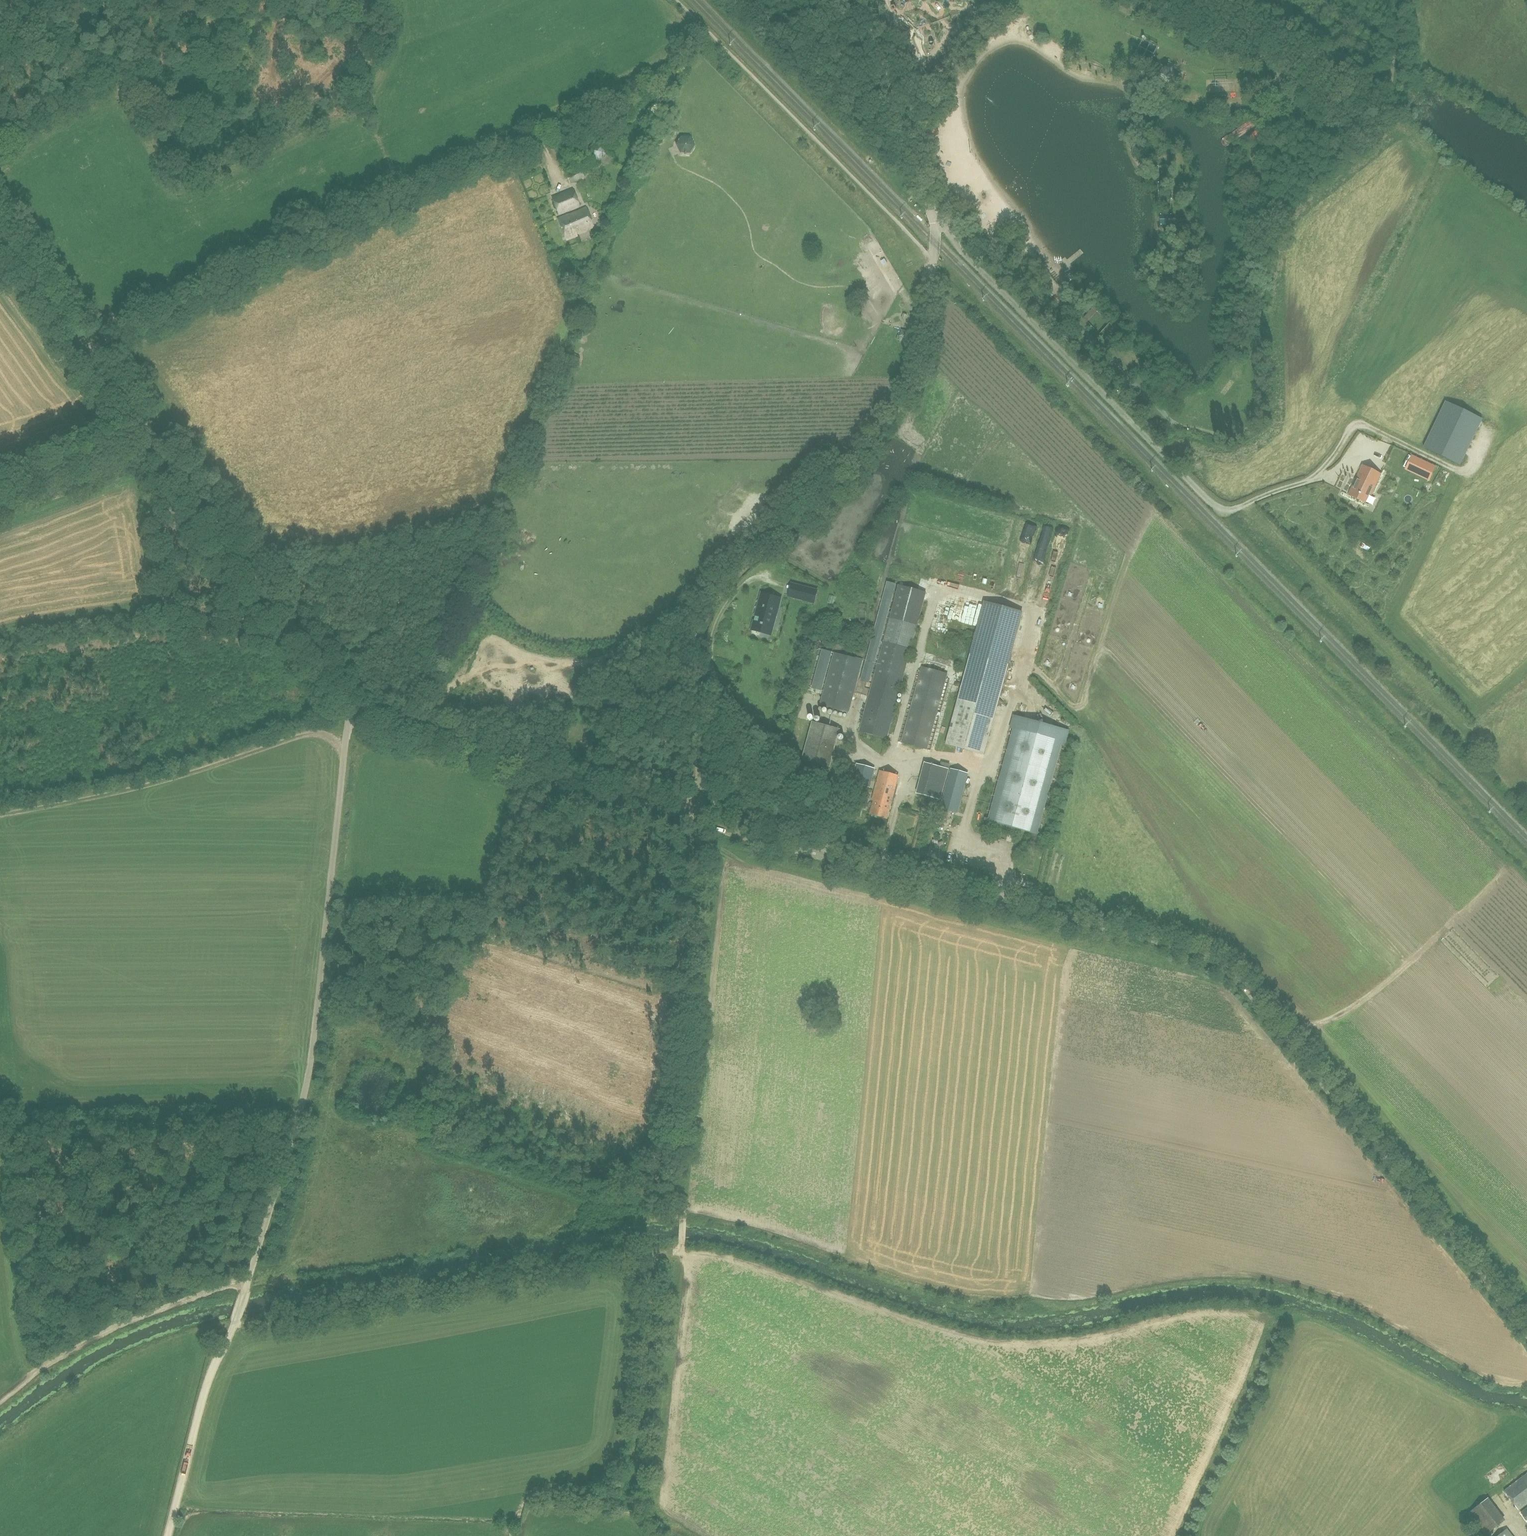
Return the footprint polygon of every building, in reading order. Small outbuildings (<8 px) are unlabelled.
[(920,124),(924,139),(936,135),(932,120),(920,124)] [(685,139),(680,147),(685,155),(695,155),(700,147),(695,139),(685,139)] [(599,161),(606,154),(603,144),(594,143),(586,149),(589,159),(599,161)] [(575,170),(567,174),(571,183),(580,179),(575,170)] [(572,190),(552,198),(559,214),(578,206),(572,190)] [(586,207),(557,219),(566,240),(577,236),(576,233),(593,226),(586,207)] [(1152,289),(1150,280),(1142,281),(1144,290),(1152,289)] [(1428,448),(1465,465),(1486,420),(1450,402),(1428,448)] [(1408,447),(1415,450),(1418,444),(1411,441),(1408,447)] [(1380,474),(1363,466),(1349,495),(1365,503),(1369,494),(1371,494),(1380,474)] [(859,731),(886,738),(925,592),(898,585),(859,731)] [(802,590),(799,603),(814,607),(817,594),(802,590)] [(773,631),(785,634),(786,632),(793,634),(800,606),(781,601),(773,631)] [(984,754),(1008,665),(1022,614),(984,603),(970,654),(946,744),(984,754)] [(880,609),(873,627),(881,630),(888,612),(880,609)] [(833,653),(820,705),(848,713),(862,660),(833,653)] [(902,743),(927,749),(947,673),(922,667),(902,743)] [(1013,717),(985,819),(1040,834),(1068,732),(1013,717)] [(829,768),(840,729),(812,722),(802,761),(829,768)] [(925,762),(916,793),(940,800),(948,769),(925,762)] [(957,812),(967,774),(951,769),(941,808),(957,812)] [(888,819),(899,776),(880,771),(875,794),(877,795),(871,815),(888,819)] [(981,862),(984,856),(971,850),(968,856),(981,862)] [(1498,1495),(1504,1502),(1510,1497),(1519,1509),(1526,1503),(1526,1473),(1498,1495)] [(1469,1512),(1487,1534),(1505,1520),(1488,1498),(1469,1512)]
